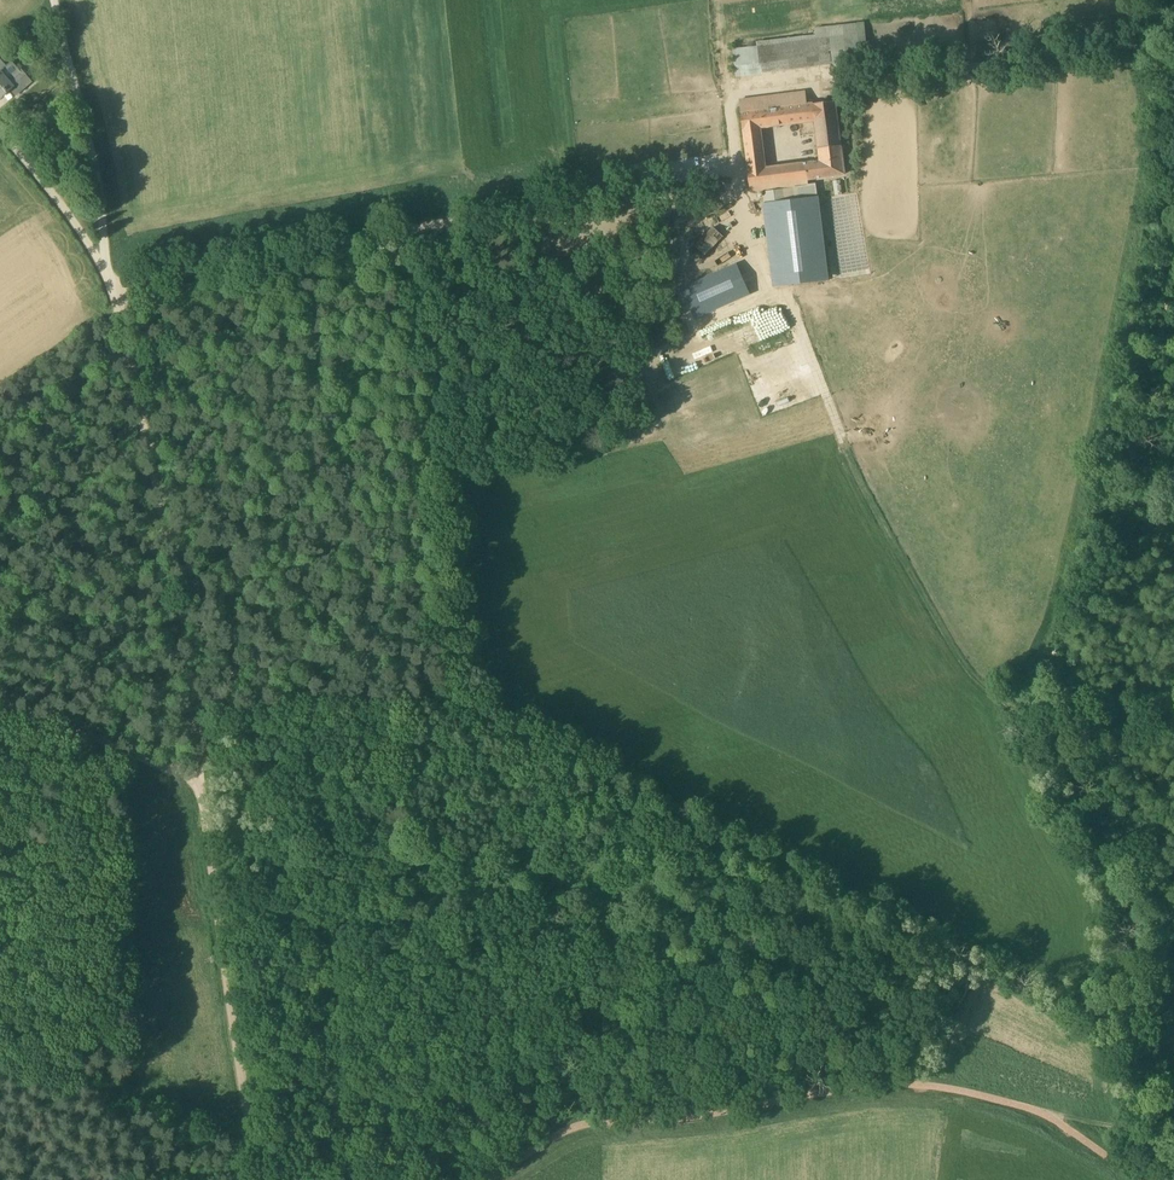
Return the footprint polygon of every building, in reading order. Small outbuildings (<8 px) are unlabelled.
[(858,23),(815,27),(816,34),(756,41),(757,46),(733,50),(736,78),(861,61),(858,23)] [(16,74),(8,81),(0,71),(0,97),(10,89),(16,95),(32,82),(21,70),(16,74)] [(836,101),(793,106),(792,95),(741,102),(748,162),(765,160),(761,128),(815,121),(820,161),(749,170),(751,193),(763,191),(769,236),(769,240),(772,240),(773,246),(775,245),(777,255),(785,254),(816,249),(815,243),(820,242),(813,192),(814,192),(813,184),(808,185),(808,182),(807,177),(845,173),(836,101)] [(724,237),(712,227),(695,246),(706,256),(724,237)] [(745,274),(718,252),(690,288),(719,309),(745,274)]
